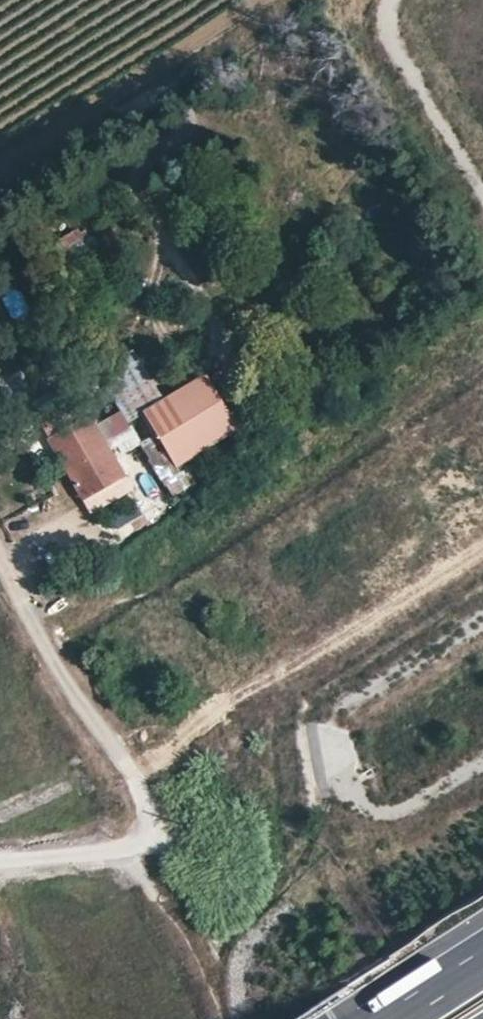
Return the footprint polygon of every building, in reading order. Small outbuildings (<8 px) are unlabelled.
[(85,232),(63,245),(65,249),(56,255),(78,292),(87,287),(98,305),(121,291),(91,241),(85,232)] [(127,420),(158,399),(129,352),(97,371),(127,420)] [(155,434),(175,469),(161,478),(170,493),(172,496),(191,485),(180,466),(214,444),(211,437),(225,429),(213,407),(219,401),(204,375),(141,412),(155,434)] [(32,413),(86,507),(130,482),(74,387),(32,413)] [(237,431),(219,401),(213,407),(225,429),(211,437),(214,444),(237,431)] [(106,440),(121,462),(142,448),(128,426),(106,440)] [(175,469),(155,434),(140,443),(161,478),(175,469)]
